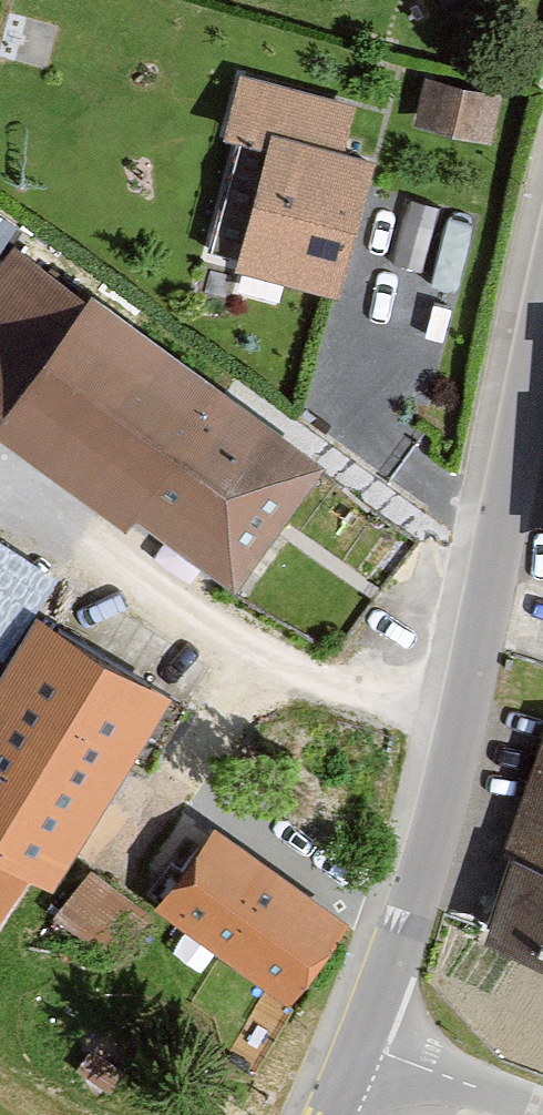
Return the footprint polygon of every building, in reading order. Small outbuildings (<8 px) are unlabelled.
[(275,136),(346,155),(359,109),(245,79),(227,145),(270,156),(275,136)] [(500,100),(428,80),(415,124),(488,144),(500,100)] [(275,136),(270,156),(237,275),(344,305),(383,165),(346,155),(275,136)] [(322,458),(21,236),(0,264),(0,414),(229,583),(322,458)] [(2,643),(55,555),(0,522),(0,642),(2,643)] [(5,929),(30,886),(56,902),(174,707),(40,627),(0,693),(0,926),(5,929)] [(474,930),(542,952),(542,713),(474,930)] [(341,923),(206,826),(150,903),(285,1000),(341,923)] [(59,907),(106,931),(133,878),(85,855),(59,907)]
